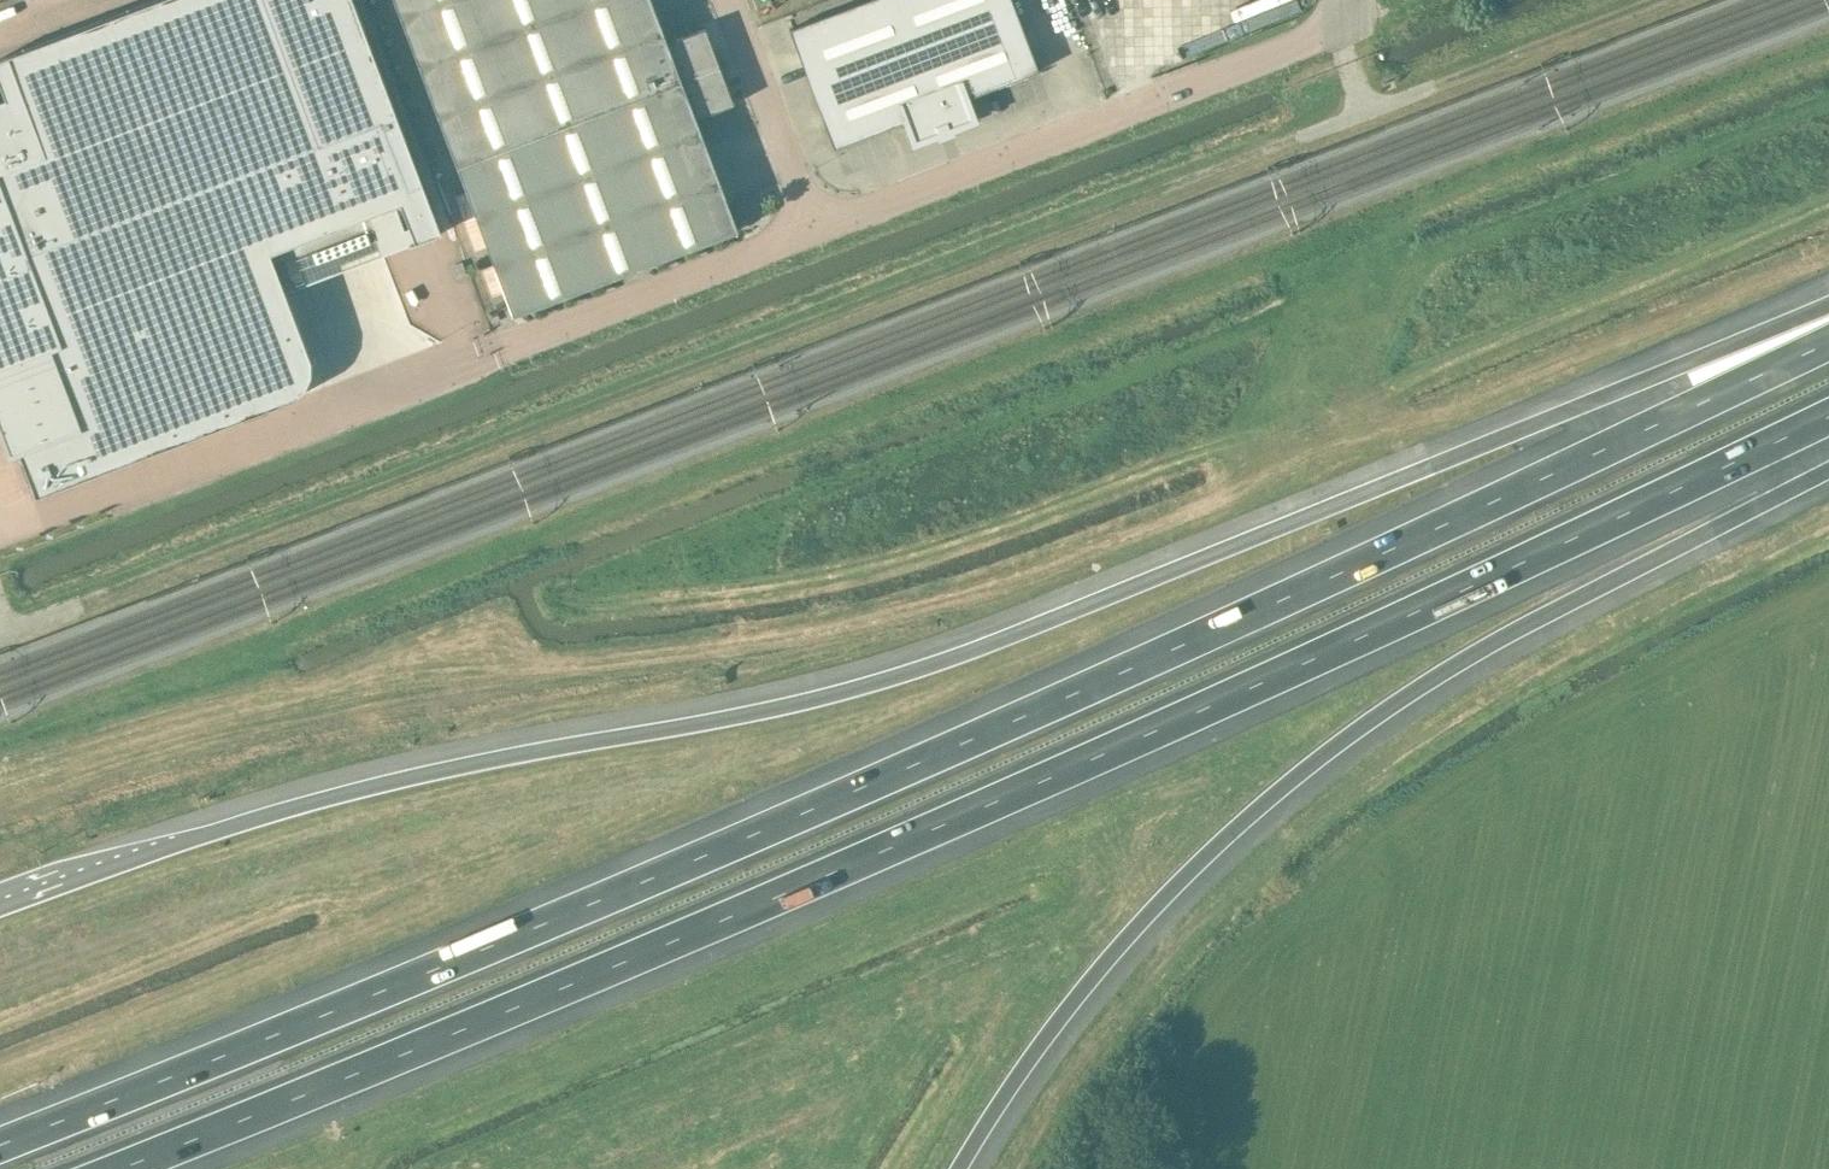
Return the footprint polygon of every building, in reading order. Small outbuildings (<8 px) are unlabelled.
[(0,64),(0,81),(7,101),(0,103),(0,409),(11,447),(19,444),(37,493),(283,402),(300,384),(300,374),(300,359),(297,346),(272,269),(406,218),(421,258),(447,248),(353,0),(188,0),(0,64)] [(657,15),(651,0),(394,0),(456,165),(681,80),(667,42),(657,15)] [(908,121),(915,141),(973,119),(966,99),(1039,71),(1012,0),(868,0),(789,30),(834,148),(908,121)] [(676,39),(667,42),(681,80),(719,66),(705,28),(676,39)] [(719,66),(681,80),(696,119),(704,116),(734,105),(719,66)] [(738,231),(696,119),(681,80),(456,165),(513,316),(738,231)]
